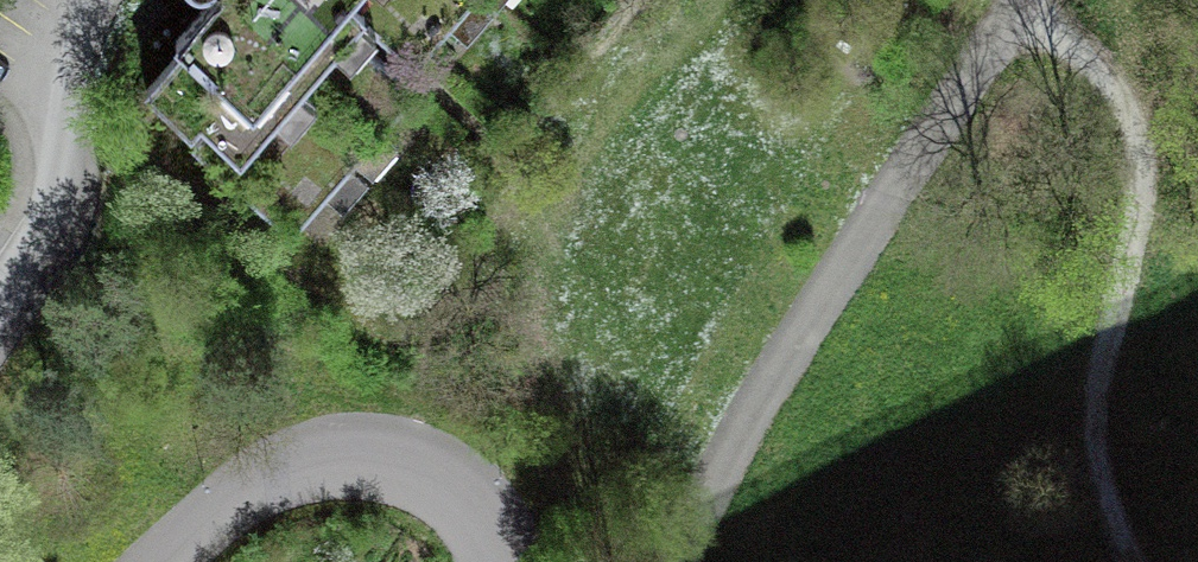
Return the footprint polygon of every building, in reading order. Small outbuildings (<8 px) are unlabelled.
[(463,0),(201,0),(176,29),(183,35),(146,77),(191,117),(201,106),(216,119),(194,143),(292,228),(415,89),(360,41),(377,22),(415,55),(463,0)]
